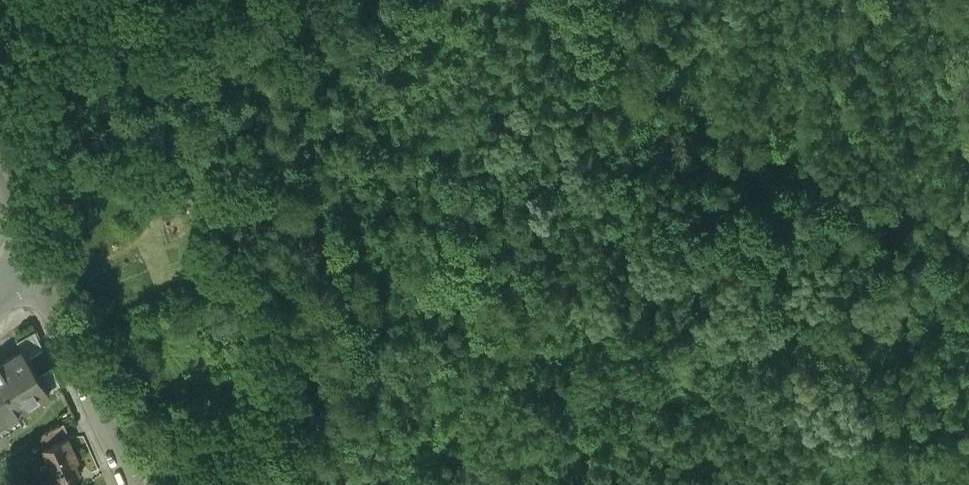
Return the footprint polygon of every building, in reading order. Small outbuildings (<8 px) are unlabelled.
[(19,409),(52,387),(24,345),(0,361),(0,380),(19,409)] [(0,380),(0,421),(19,409),(0,380)] [(68,420),(41,435),(47,446),(72,434),(75,433),(68,420)] [(72,434),(47,446),(64,482),(85,472),(77,453),(80,451),(72,434)]
